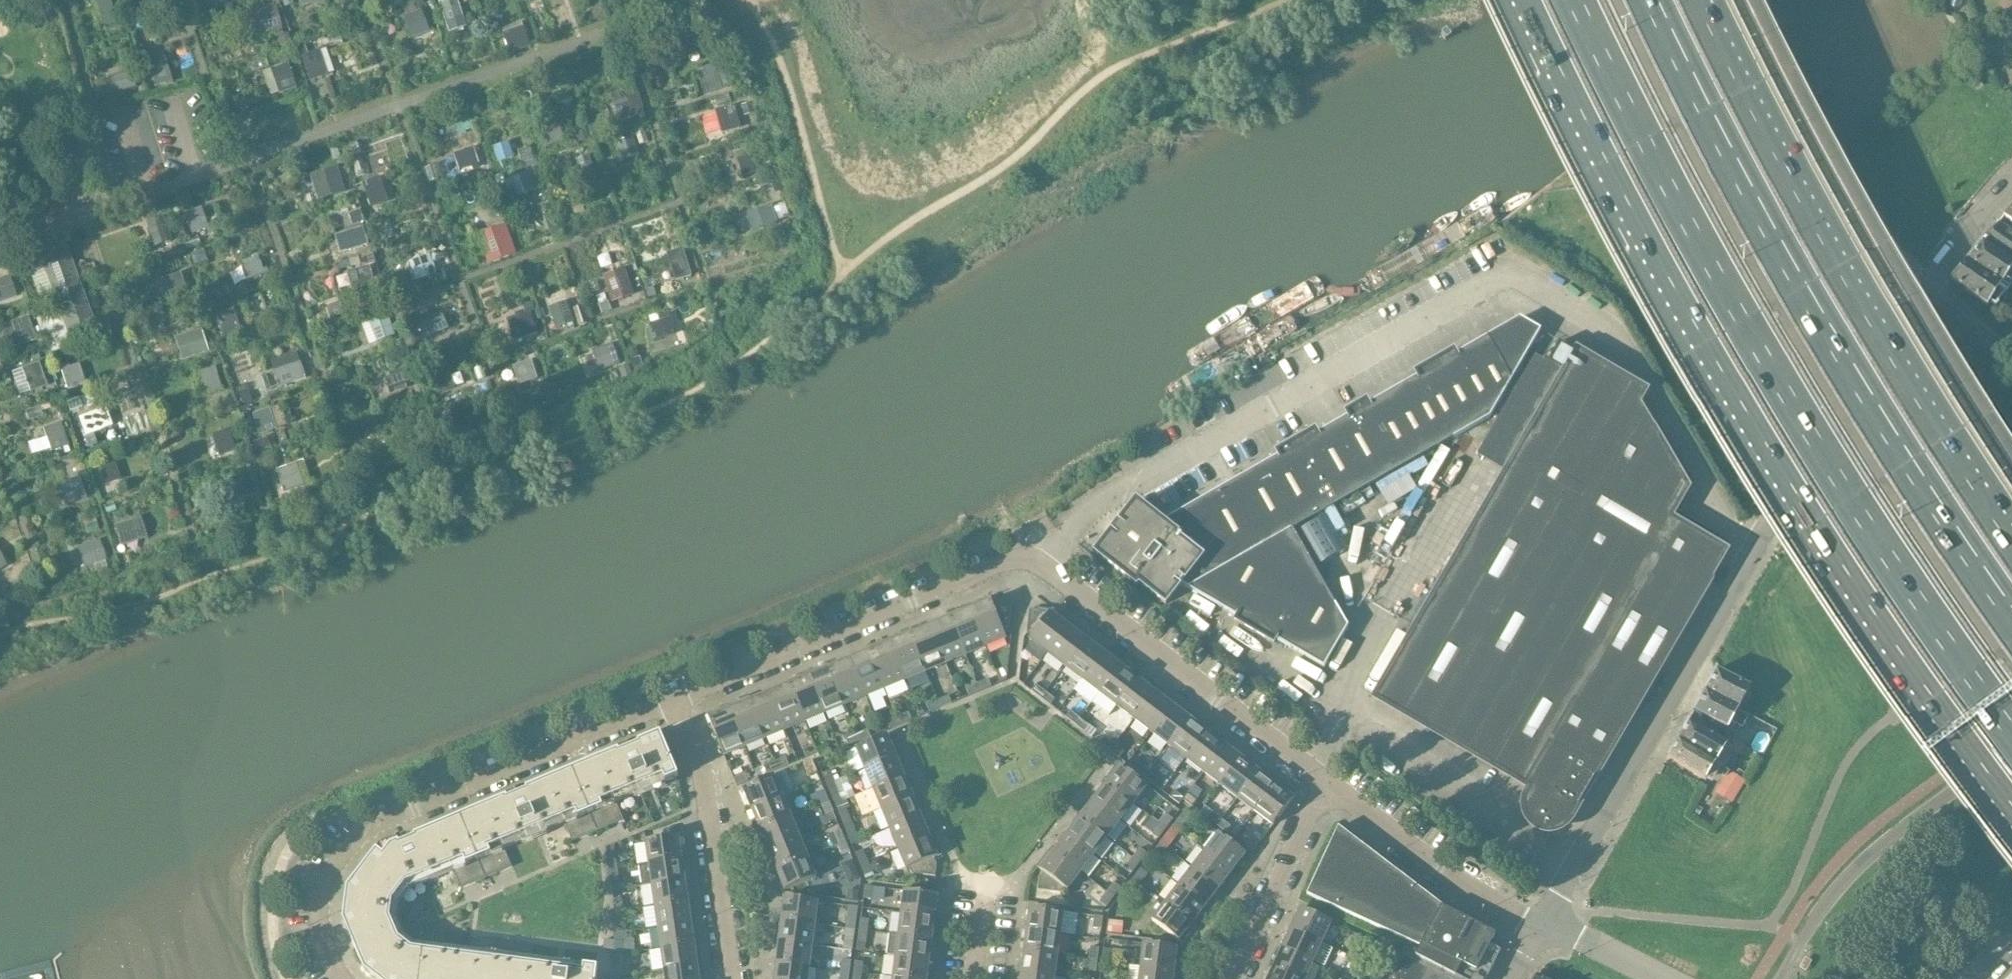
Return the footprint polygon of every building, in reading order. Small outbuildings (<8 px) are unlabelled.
[(98,27),(112,23),(106,0),(96,0),(92,1),(98,27)] [(462,17),(456,0),(453,0),(441,4),(447,23),(462,17)] [(1960,14),(1970,4),(1965,0),(1946,0),(1960,14)] [(250,15),(255,34),(278,28),(274,10),(250,15)] [(428,33),(419,11),(401,18),(409,40),(428,33)] [(510,52),(530,46),(524,29),(504,36),(510,52)] [(299,57),(307,81),(324,76),(316,51),(299,57)] [(167,79),(163,61),(145,66),(152,83),(167,79)] [(290,88),(283,67),(270,71),(275,85),(267,88),(270,95),(290,88)] [(131,88),(127,72),(105,78),(109,94),(131,88)] [(728,87),(723,72),(700,79),(705,95),(728,87)] [(620,121),(644,114),(639,95),(614,103),(620,121)] [(740,129),(734,106),(713,111),(719,134),(740,129)] [(568,138),(563,123),(542,130),(547,146),(568,138)] [(590,138),(588,131),(578,134),(581,142),(590,138)] [(640,157),(633,137),(614,144),(621,163),(640,157)] [(472,149),(458,154),(463,169),(472,166),(473,170),(479,168),(472,149)] [(754,172),(750,156),(735,161),(740,176),(754,172)] [(314,177),(320,199),(340,193),(334,171),(314,177)] [(531,173),(508,181),(514,197),(537,189),(531,173)] [(372,207),(387,201),(379,179),(364,184),(372,207)] [(2003,215),(2011,224),(2011,205),(2003,215)] [(776,224),(771,208),(770,206),(745,215),(751,233),(776,224)] [(201,209),(186,214),(193,233),(208,227),(201,209)] [(168,243),(160,218),(141,225),(149,250),(168,243)] [(1981,242),(2011,266),(2011,234),(1997,223),(1981,242)] [(332,237),(337,255),(365,247),(360,228),(332,237)] [(482,245),(489,264),(515,254),(508,235),(482,245)] [(95,331),(63,242),(37,252),(69,340),(95,331)] [(1965,261),(2000,286),(2004,289),(2007,284),(2002,280),(2011,266),(1981,242),(1965,261)] [(624,246),(598,255),(602,268),(628,259),(624,246)] [(417,281),(435,275),(428,253),(410,259),(417,281)] [(684,257),(670,262),(676,281),(690,277),(684,257)] [(1949,281),(1952,283),(1985,305),(2000,286),(1965,261),(1949,281)] [(240,269),(244,282),(265,275),(264,270),(260,271),(257,263),(240,269)] [(345,274),(351,296),(373,290),(367,268),(345,274)] [(623,270),(601,278),(610,304),(632,297),(623,270)] [(186,294),(180,275),(165,280),(169,292),(180,288),(182,295),(186,294)] [(14,301),(8,284),(0,286),(0,306),(14,301)] [(572,323),(568,310),(552,316),(557,328),(572,323)] [(239,336),(230,311),(213,317),(221,342),(239,336)] [(393,336),(384,313),(365,320),(374,344),(393,336)] [(446,330),(440,314),(414,325),(421,341),(446,330)] [(7,323),(15,347),(32,342),(24,318),(7,323)] [(505,327),(511,344),(536,336),(530,318),(505,327)] [(1491,417),(1540,332),(1541,331),(1520,318),(1455,355),(1491,417)] [(675,336),(670,319),(649,325),(653,342),(675,336)] [(205,354),(198,332),(181,337),(188,360),(205,354)] [(1571,819),(1726,554),(1670,521),(1688,491),(1637,405),(1644,392),(1560,342),(1547,364),(1566,375),(1417,626),(1416,625),(1415,627),(1416,628),(1375,698),(1530,789),(1526,796),(1525,798),(1524,800),(1524,802),(1523,804),(1523,806),(1523,809),(1524,811),(1524,813),(1525,815),(1526,817),(1527,819),(1528,821),(1529,823),(1531,824),(1532,826),(1534,827),(1536,828),(1540,830),(1544,831),(1549,832),(1553,831),(1557,830),(1561,828),(1565,826),(1568,823),(1571,819)] [(600,371),(619,364),(612,345),(593,352),(600,371)] [(1491,417),(1455,355),(1454,352),(1416,373),(1418,376),(1394,390),(1429,452),(1460,435),(1490,418),(1491,417)] [(306,378),(301,362),(274,372),(279,387),(306,378)] [(535,381),(529,363),(511,368),(517,387),(535,381)] [(1497,409),(1503,412),(1529,366),(1523,363),(1497,409)] [(17,370),(25,394),(43,388),(34,364),(17,370)] [(56,372),(63,391),(80,385),(74,366),(56,372)] [(220,392),(213,369),(195,374),(202,398),(220,392)] [(407,369),(384,377),(390,393),(412,385),(407,369)] [(454,388),(449,373),(433,378),(438,393),(454,388)] [(1346,413),(1348,416),(1385,478),(1429,452),(1394,390),(1368,405),(1366,402),(1346,413)] [(276,429),(269,410),(254,415),(260,434),(276,429)] [(97,411),(78,418),(85,437),(104,430),(97,411)] [(1348,416),(1317,434),(1353,496),(1385,478),(1348,416)] [(38,431),(46,454),(65,448),(57,425),(38,431)] [(233,453),(227,431),(209,437),(216,458),(233,453)] [(1277,453),(1279,456),(1314,518),(1353,496),(1317,434),(1315,431),(1277,453)] [(1139,584),(1165,604),(1181,585),(1193,592),(1293,530),(1314,518),(1279,456),(1162,523),(1136,503),(1121,522),(1117,519),(1108,532),(1112,535),(1096,554),(1136,586),(1137,586),(1139,584)] [(94,471),(99,488),(116,483),(110,466),(94,471)] [(274,474),(282,495),(302,488),(294,467),(274,474)] [(230,481),(236,500),(255,494),(249,475),(230,481)] [(60,508),(83,501),(76,479),(53,486),(60,508)] [(117,549),(135,543),(128,523),(110,528),(117,549)] [(1293,530),(1193,592),(1238,618),(1236,621),(1273,643),(1275,640),(1324,668),(1348,626),(1293,530)] [(80,570),(102,562),(95,542),(73,550),(80,570)] [(989,598),(968,606),(985,646),(1006,637),(1003,630),(1008,628),(1011,604),(1000,602),(993,606),(989,598)] [(968,606),(947,615),(949,619),(950,619),(965,654),(985,646),(968,606)] [(1071,623),(1053,609),(1047,616),(1041,611),(1030,610),(1027,633),(1032,637),(1029,640),(1048,654),(1071,623)] [(949,619),(930,627),(945,663),(965,654),(950,619),(949,619)] [(1071,623),(1048,654),(1065,667),(1085,640),(1086,641),(1089,637),(1071,623)] [(930,627),(911,635),(910,636),(925,671),(945,663),(930,627)] [(910,631),(889,640),(905,679),(925,671),(910,636),(911,635),(910,631)] [(889,640),(867,648),(869,653),(870,652),(885,688),(905,679),(889,640)] [(1102,653),(1086,641),(1085,640),(1065,667),(1082,680),(1102,653)] [(870,652),(869,653),(850,661),(865,696),(885,688),(870,652)] [(1119,666),(1118,665),(1102,653),(1082,680),(1099,693),(1119,666)] [(850,661),(830,669),(829,669),(844,705),(865,696),(850,661)] [(1140,675),(1121,662),(1118,665),(1119,666),(1099,693),(1116,706),(1140,675)] [(829,664),(808,673),(824,713),(844,705),(829,669),(830,669),(829,664)] [(1018,681),(1023,686),(1030,676),(1019,668),(1018,681)] [(1716,670),(1704,691),(1736,709),(1748,688),(1716,670)] [(808,673),(787,682),(788,686),(790,686),(804,721),(824,713),(808,673)] [(1158,689),(1140,675),(1116,706),(1133,719),(1154,692),(1155,693),(1158,689)] [(988,679),(977,684),(980,691),(991,687),(988,679)] [(966,689),(969,696),(980,691),(977,684),(966,689)] [(1036,685),(1031,691),(1040,698),(1045,692),(1036,685)] [(788,686),(770,694),(784,730),(804,721),(790,686),(788,686)] [(1704,691),(1692,712),(1725,730),(1736,709),(1704,691)] [(1055,699),(1045,692),(1040,698),(1050,706),(1055,699)] [(1172,706),(1155,693),(1154,692),(1133,719),(1151,733),(1172,706)] [(770,694),(751,702),(750,702),(764,738),(784,730),(770,694)] [(948,696),(937,701),(940,708),(951,703),(948,696)] [(749,698),(728,706),(745,746),(764,738),(750,702),(751,702),(749,698)] [(926,705),(929,713),(940,708),(937,701),(926,705)] [(728,706),(707,715),(723,755),(745,746),(728,706)] [(1188,719),(1172,706),(1151,733),(1169,746),(1189,719),(1188,719)] [(1070,711),(1065,718),(1075,725),(1080,719),(1070,711)] [(908,713),(898,717),(901,725),(912,720),(908,713)] [(1209,729),(1191,715),(1188,719),(1189,719),(1169,746),(1186,759),(1209,729)] [(886,722),(889,729),(901,725),(898,717),(886,722)] [(1114,745),(1125,731),(1108,718),(1092,738),(1109,751),(1114,745)] [(1089,726),(1080,719),(1075,725),(1085,732),(1089,726)] [(1726,745),(1688,720),(1677,739),(1715,763),(1725,768),(1730,759),(1727,757),(1732,750),(1725,746),(1726,745)] [(1227,743),(1209,729),(1186,759),(1203,773),(1224,746),(1227,743)] [(867,730),(857,734),(860,742),(870,737),(867,730)] [(638,750),(624,755),(620,754),(619,752),(572,771),(598,831),(609,827),(607,823),(622,817),(614,799),(664,778),(666,783),(679,778),(661,734),(638,744),(639,746),(638,750)] [(845,739),(848,746),(860,742),(857,734),(845,739)] [(887,736),(856,748),(865,770),(896,757),(887,736)] [(1677,739),(1667,756),(1666,757),(1705,780),(1715,763),(1677,739)] [(803,750),(806,758),(817,753),(817,751),(814,745),(803,750)] [(1124,752),(1114,745),(1109,751),(1119,758),(1124,752)] [(828,746),(817,751),(817,753),(820,758),(831,754),(828,746)] [(1241,759),(1224,746),(1203,773),(1220,786),(1241,759)] [(785,757),(774,762),(777,769),(789,765),(785,757)] [(896,757),(865,770),(873,789),(904,777),(896,757)] [(1257,771),(1241,759),(1220,786),(1238,799),(1258,772),(1257,771)] [(812,761),(804,764),(809,775),(816,772),(812,761)] [(763,767),(766,774),(777,769),(774,762),(763,767)] [(1150,772),(1140,764),(1135,771),(1145,778),(1150,772)] [(1120,765),(1106,783),(1133,804),(1147,786),(1120,765)] [(1159,779),(1157,778),(1162,772),(1154,765),(1150,772),(1145,778),(1154,785),(1159,779)] [(1278,781),(1260,767),(1257,771),(1258,772),(1238,799),(1255,812),(1278,781)] [(526,796),(512,802),(508,800),(507,798),(460,818),(486,878),(497,874),(496,870),(510,864),(503,845),(563,820),(571,839),(585,832),(587,836),(598,831),(572,771),(526,790),(527,792),(526,796)] [(785,771),(774,776),(743,789),(751,810),(782,797),(789,794),(782,774),(786,772),(785,771)] [(830,771),(822,774),(827,785),(834,782),(830,771)] [(1728,772),(1717,792),(1732,801),(1744,781),(1728,772)] [(745,774),(733,779),(736,786),(748,782),(745,774)] [(904,777),(873,789),(881,809),(912,797),(904,777)] [(1296,795),(1278,781),(1255,812),(1273,826),(1296,795)] [(834,782),(827,785),(831,796),(839,793),(834,782)] [(1106,783),(1093,801),(1120,821),(1133,804),(1106,783)] [(816,794),(821,804),(828,801),(824,790),(816,794)] [(1174,791),(1169,797),(1179,804),(1182,800),(1184,798),(1174,791)] [(1187,793),(1184,798),(1182,800),(1192,807),(1197,801),(1187,793)] [(791,817),(782,797),(751,810),(760,830),(791,817)] [(912,797),(881,809),(889,829),(920,816),(912,797)] [(828,801),(821,804),(826,816),(833,813),(828,801)] [(1093,801),(1080,818),(1107,838),(1120,821),(1093,801)] [(1186,809),(1173,827),(1179,832),(1193,814),(1186,809)] [(846,811),(839,814),(843,825),(851,822),(846,811)] [(1212,812),(1207,819),(1217,826),(1222,820),(1212,812)] [(1166,814),(1159,824),(1166,829),(1173,819),(1166,814)] [(920,816),(889,829),(897,849),(929,836),(928,835),(920,816)] [(791,817),(760,830),(768,850),(799,837),(791,817)] [(401,848),(399,843),(391,847),(384,856),(377,851),(352,883),(359,888),(352,898),(350,914),(354,924),(347,928),(362,965),(370,962),(374,973),(383,978),(409,978),(413,950),(400,940),(391,919),(393,903),(407,885),(451,867),(459,885),(474,879),(475,883),(486,878),(460,818),(415,837),(415,839),(414,843),(401,848)] [(1080,818),(1067,835),(1094,855),(1107,838),(1080,818)] [(1231,827),(1222,820),(1217,826),(1226,833),(1231,827)] [(851,822),(843,825),(848,836),(856,833),(851,822)] [(1166,829),(1159,824),(1151,834),(1158,839),(1166,829)] [(1174,839),(1179,832),(1173,827),(1167,834),(1160,844),(1166,849),(1174,839)] [(1448,911),(1447,910),(1338,827),(1306,896),(1407,942),(1403,951),(1424,962),(1448,911)] [(833,834),(837,844),(845,841),(841,830),(833,834)] [(929,836),(897,849),(906,870),(909,869),(912,875),(935,877),(937,865),(934,859),(942,855),(933,833),(928,835),(929,836)] [(1245,854),(1219,833),(1205,851),(1232,872),(1245,854)] [(1067,835),(1055,851),(1054,852),(1081,872),(1094,855),(1067,835)] [(682,859),(679,836),(645,841),(649,863),(682,859)] [(768,850),(776,869),(776,870),(807,857),(799,837),(768,850)] [(1247,839),(1242,845),(1252,853),(1257,847),(1247,839)] [(845,841),(837,844),(842,856),(850,853),(845,841)] [(1160,844),(1152,854),(1159,859),(1166,849),(1160,844)] [(1051,848),(1036,867),(1043,872),(1039,878),(1038,890),(1061,893),(1064,888),(1067,890),(1081,872),(1054,852),(1055,851),(1051,848)] [(1140,849),(1133,858),(1140,863),(1146,854),(1140,849)] [(863,850),(855,853),(860,864),(867,861),(863,850)] [(1232,872),(1205,851),(1192,868),(1219,889),(1232,872)] [(615,856),(607,857),(609,869),(617,868),(615,856)] [(807,857),(776,870),(776,869),(771,871),(781,892),(816,878),(807,857)] [(1133,858),(1125,868),(1132,873),(1140,863),(1133,858)] [(685,880),(682,859),(649,863),(639,865),(642,886),(652,885),(685,880)] [(867,861),(860,864),(865,876),(872,873),(867,861)] [(617,868),(609,869),(611,881),(619,880),(617,868)] [(1219,889),(1192,868),(1179,885),(1205,906),(1219,889)] [(1147,874),(1141,869),(1134,878),(1140,883),(1147,874)] [(1134,878),(1126,888),(1133,893),(1140,883),(1134,878)] [(688,901),(685,880),(652,885),(655,906),(688,901)] [(1114,883),(1107,892),(1113,897),(1120,888),(1114,883)] [(1205,906),(1179,885),(1166,903),(1192,923),(1193,922),(1205,906)] [(865,886),(863,898),(871,899),(873,887),(865,886)] [(937,895),(904,891),(901,913),(934,918),(937,895)] [(1107,892),(1099,902),(1106,907),(1113,897),(1107,892)] [(818,902),(785,898),(781,921),(815,925),(818,902)] [(622,899),(614,900),(615,912),(623,910),(622,899)] [(688,901),(655,906),(658,928),(691,923),(688,901)] [(1192,923),(1166,903),(1152,921),(1182,944),(1197,925),(1193,922),(1192,923)] [(1063,912),(1030,907),(1027,930),(1060,934),(1063,912)] [(1300,908),(1291,929),(1321,943),(1331,922),(1300,908)] [(622,955),(623,942),(625,943),(627,932),(623,910),(615,912),(617,924),(616,934),(615,941),(614,952),(614,954),(622,955)] [(1447,910),(1448,911),(1424,962),(1458,978),(1486,978),(1495,963),(1488,959),(1493,950),(1499,953),(1500,951),(1490,944),(1495,935),(1447,910)] [(934,918),(901,913),(898,935),(932,939),(934,918)] [(1103,917),(1094,916),(1093,928),(1101,929),(1103,917)] [(848,917),(846,929),(854,930),(856,918),(848,917)] [(869,920),(861,919),(859,930),(867,931),(869,920)] [(815,925),(781,921),(779,942),(812,946),(815,925)] [(691,923),(658,928),(661,949),(694,944),(691,923)] [(852,951),(854,930),(846,929),(845,941),(843,950),(852,951)] [(1291,929),(1282,948),(1312,962),(1321,943),(1291,929)] [(867,931),(859,930),(857,943),(866,944),(867,931)] [(1060,934),(1027,930),(1024,951),(1057,956),(1060,934)] [(932,939),(898,935),(896,957),(929,961),(932,939)] [(530,965),(533,948),(515,946),(516,942),(496,940),(496,944),(479,942),(476,958),(413,950),(409,978),(597,978),(598,968),(584,967),(583,972),(530,965)] [(614,952),(615,941),(605,940),(603,950),(614,952)] [(812,946),(779,942),(776,963),(809,968),(812,946)] [(694,944),(661,949),(664,970),(697,966),(694,944)] [(1177,948),(1143,944),(1141,966),(1174,970),(1177,948)] [(1090,947),(1089,960),(1097,961),(1099,948),(1090,947)] [(1359,947),(1354,958),(1362,961),(1367,950),(1359,947)] [(1273,968),(1297,978),(1305,978),(1312,962),(1282,948),(1273,968)] [(1111,950),(1103,949),(1101,961),(1110,962),(1111,950)] [(1057,956),(1024,951),(1021,973),(1054,977),(1057,956)] [(1424,962),(1403,951),(1388,978),(1458,978),(1424,962)] [(862,974),(863,963),(864,953),(856,952),(853,973),(862,974)] [(627,954),(622,955),(614,954),(611,975),(621,977),(629,975),(627,954)] [(896,957),(893,978),(901,978),(927,978),(929,961),(896,957)] [(1362,961),(1354,958),(1349,969),(1356,973),(1362,961)] [(842,960),(841,972),(849,973),(850,961),(842,960)] [(1097,961),(1089,960),(1087,971),(1095,972),(1097,961)] [(1110,962),(1101,961),(1100,973),(1108,974),(1110,962)] [(776,963),(774,978),(808,978),(809,968),(776,963)] [(664,970),(665,978),(699,978),(697,966),(664,970)] [(1141,966),(1139,978),(1173,978),(1174,970),(1141,966)] [(1268,978),(1297,978),(1273,968),(1268,978)]
